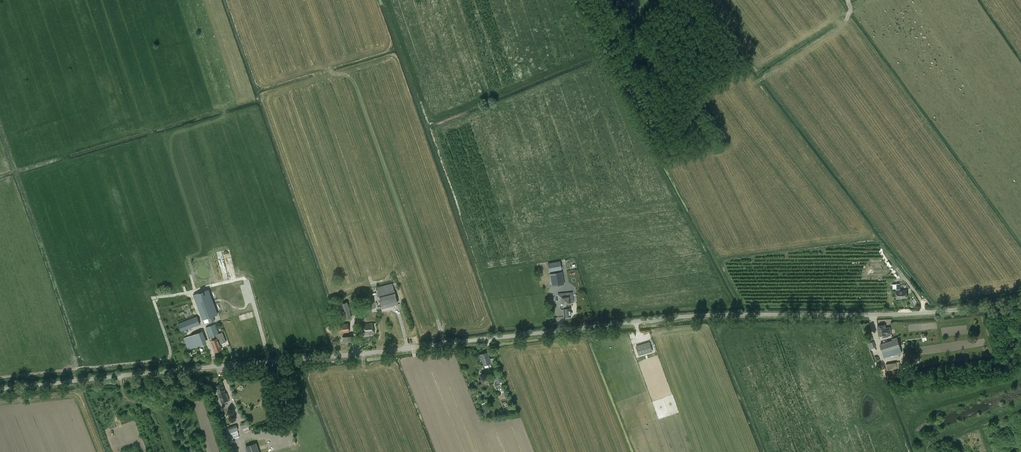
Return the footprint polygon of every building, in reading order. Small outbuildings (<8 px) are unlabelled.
[(193,264),(198,277),(204,275),(202,269),(208,267),(206,260),(193,264)] [(562,269),(560,261),(548,263),(549,271),(562,269)] [(562,272),(550,274),(552,286),(564,283),(562,272)] [(392,283),(377,287),(382,308),(398,304),(392,283)] [(208,289),(193,295),(203,320),(208,318),(210,323),(214,321),(212,316),(217,314),(208,289)] [(907,290),(896,291),(897,299),(901,299),(901,298),(907,298),(907,290)] [(559,304),(563,303),(564,317),(571,316),(569,303),(573,302),(572,292),(558,293),(559,304)] [(347,302),(337,304),(341,320),(351,317),(347,302)] [(196,316),(178,323),(181,332),(200,324),(196,316)] [(348,322),(339,324),(341,333),(350,332),(348,322)] [(372,322),(363,325),(363,334),(374,334),(372,322)] [(215,324),(206,327),(209,337),(211,337),(212,340),(211,340),(215,352),(222,349),(220,344),(226,342),(222,332),(219,334),(215,324)] [(885,325),(877,326),(878,336),(891,334),(890,327),(885,328),(885,325)] [(202,332),(184,338),(188,349),(206,343),(202,332)] [(898,338),(880,342),(884,357),(902,352),(898,338)] [(649,343),(635,347),(638,355),(651,350),(649,343)] [(488,352),(480,354),(483,365),(484,365),(485,369),(492,367),(488,352)] [(887,370),(897,369),(897,366),(899,365),(898,362),(896,362),(886,364),(887,370)] [(504,382),(501,373),(496,374),(498,383),(495,384),(496,387),(499,386),(499,387),(497,387),(499,391),(504,389),(503,386),(504,386),(503,382),(504,382)] [(228,400),(222,383),(216,386),(219,396),(220,396),(222,402),(228,400)] [(224,429),(226,434),(238,430),(236,425),(224,429)] [(256,443),(245,446),(247,451),(259,451),(256,443)]
